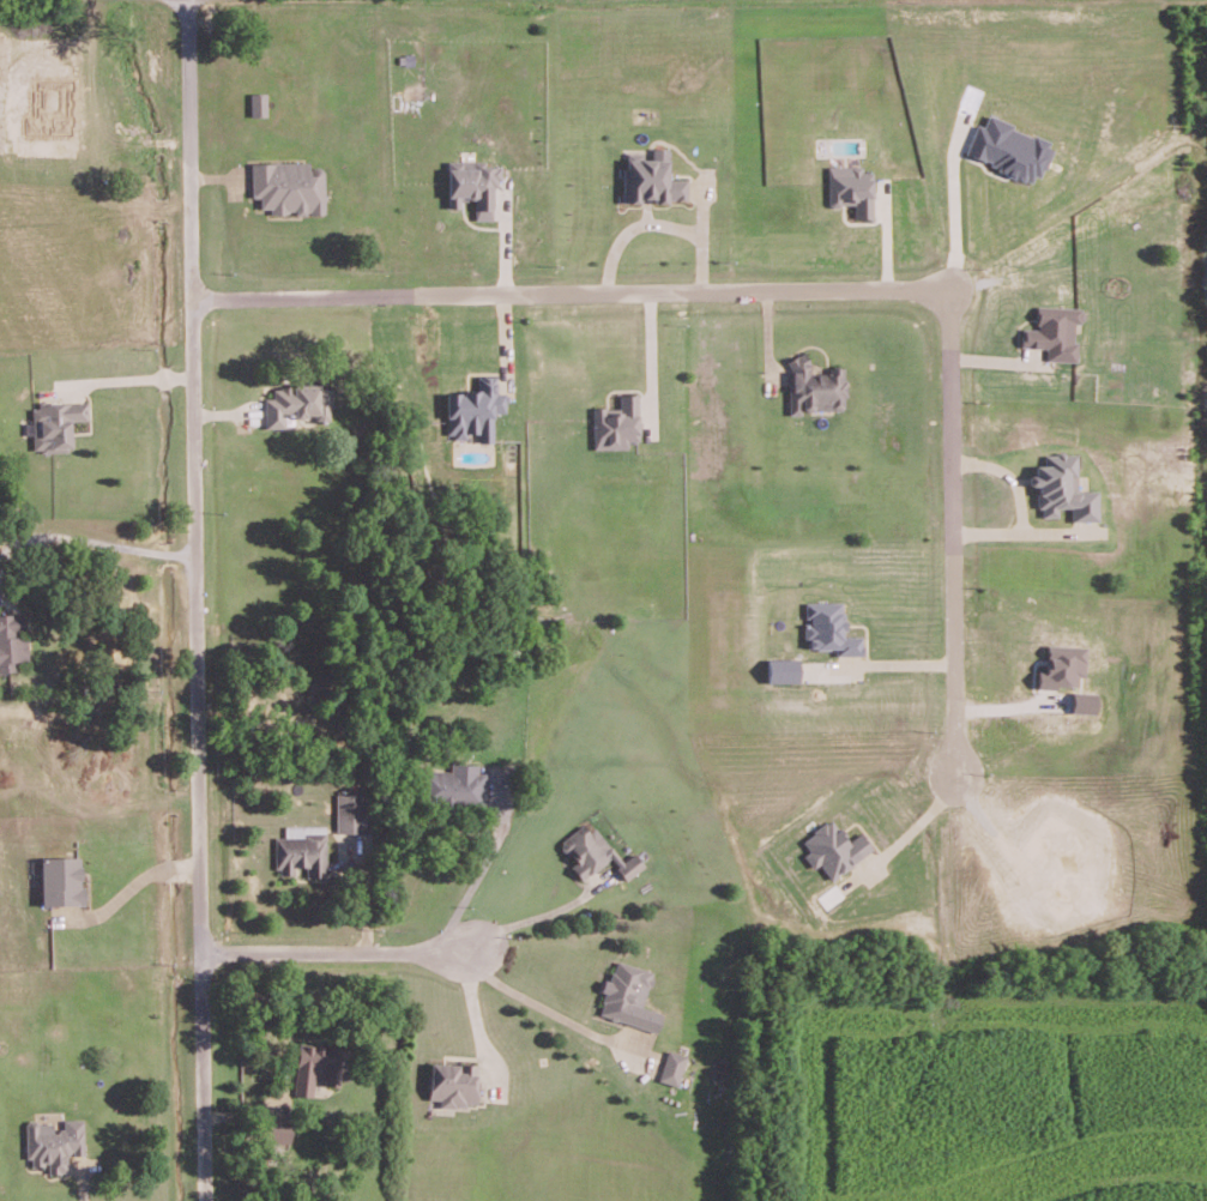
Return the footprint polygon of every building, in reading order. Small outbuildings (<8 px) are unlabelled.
[(250,93),(252,116),(267,115),(265,93),(250,93)] [(965,157),(1039,182),(1053,139),(987,117),(985,125),(976,123),(965,157)] [(626,154),(623,202),(640,204),(640,199),(686,202),(688,179),(669,178),(670,149),(652,147),(652,155),(626,154)] [(251,162),(252,196),(260,196),(260,208),(270,208),(270,213),(294,212),(294,213),(325,213),(324,173),(309,174),(309,161),(251,162)] [(448,162),(448,207),(460,207),(460,199),(475,199),(476,219),(493,219),(493,184),(501,184),(501,162),(448,162)] [(873,171),(861,171),(861,165),(828,165),(828,204),(855,204),(855,218),(873,218),(873,171)] [(1078,361),(1079,342),(1073,341),(1074,322),(1083,322),(1084,307),(1038,306),(1037,328),(1023,328),(1022,347),(1046,348),(1045,359),(1078,361)] [(810,373),(810,355),(791,355),(791,410),(845,410),(845,367),(836,367),(836,373),(810,373)] [(447,392),(447,437),(467,437),(467,434),(485,434),(485,442),(493,442),(493,412),(506,412),(506,392),(497,392),(497,376),(478,376),(478,392),(447,392)] [(266,427),(284,425),(284,417),(320,414),(318,383),(272,386),(273,397),(264,398),(266,427)] [(639,440),(638,394),(619,394),(620,407),(593,408),(594,448),(627,447),(627,440),(639,440)] [(87,402),(32,403),(33,422),(36,422),(36,451),(71,450),(71,421),(88,420),(87,402)] [(1098,520),(1098,490),(1077,490),(1077,453),(1045,453),(1045,465),(1033,465),(1033,485),(1039,485),(1039,516),(1058,516),(1058,507),(1070,507),(1070,520),(1098,520)] [(863,654),(863,635),(844,636),(844,601),(805,601),(806,649),(835,648),(835,655),(863,654)] [(27,622),(0,623),(0,670),(17,669),(17,661),(29,660),(27,622)] [(1037,668),(1037,686),(1078,688),(1078,675),(1085,676),(1086,646),(1048,644),(1047,669),(1037,668)] [(767,682),(798,682),(798,658),(767,658),(767,682)] [(1071,712),(1095,713),(1095,693),(1072,692),(1071,712)] [(450,770),(426,769),(424,804),(482,808),(484,772),(477,772),(478,764),(451,763),(450,770)] [(335,831),(362,831),(363,793),(336,793),(335,831)] [(801,839),(809,851),(804,855),(812,868),(820,863),(830,879),(873,850),(861,832),(847,841),(832,819),(801,839)] [(324,825),(284,825),(284,836),(275,836),(275,874),(295,874),(295,866),(306,866),(306,877),(325,876),(324,825)] [(626,879),(644,866),(634,852),(622,861),(595,826),(588,831),(583,825),(560,842),(575,862),(571,866),(581,879),(610,858),(626,879)] [(42,857),(42,904),(85,903),(85,885),(81,885),(81,856),(42,857)] [(657,1031),(662,1012),(642,1006),(652,970),(613,959),(598,1015),(657,1031)] [(313,1083),(338,1086),(342,1048),(299,1043),(294,1093),(312,1095),(313,1083)] [(678,1086),(687,1055),(668,1049),(658,1079),(678,1086)] [(477,1064),(430,1062),(429,1099),(441,1100),(441,1104),(476,1106),(477,1064)] [(84,1119),(64,1119),(63,1129),(53,1129),(53,1122),(27,1122),(26,1165),(53,1165),(53,1172),(66,1172),(67,1154),(83,1154),(84,1119)] [(266,1141),(288,1141),(288,1123),(266,1123),(266,1141)]
